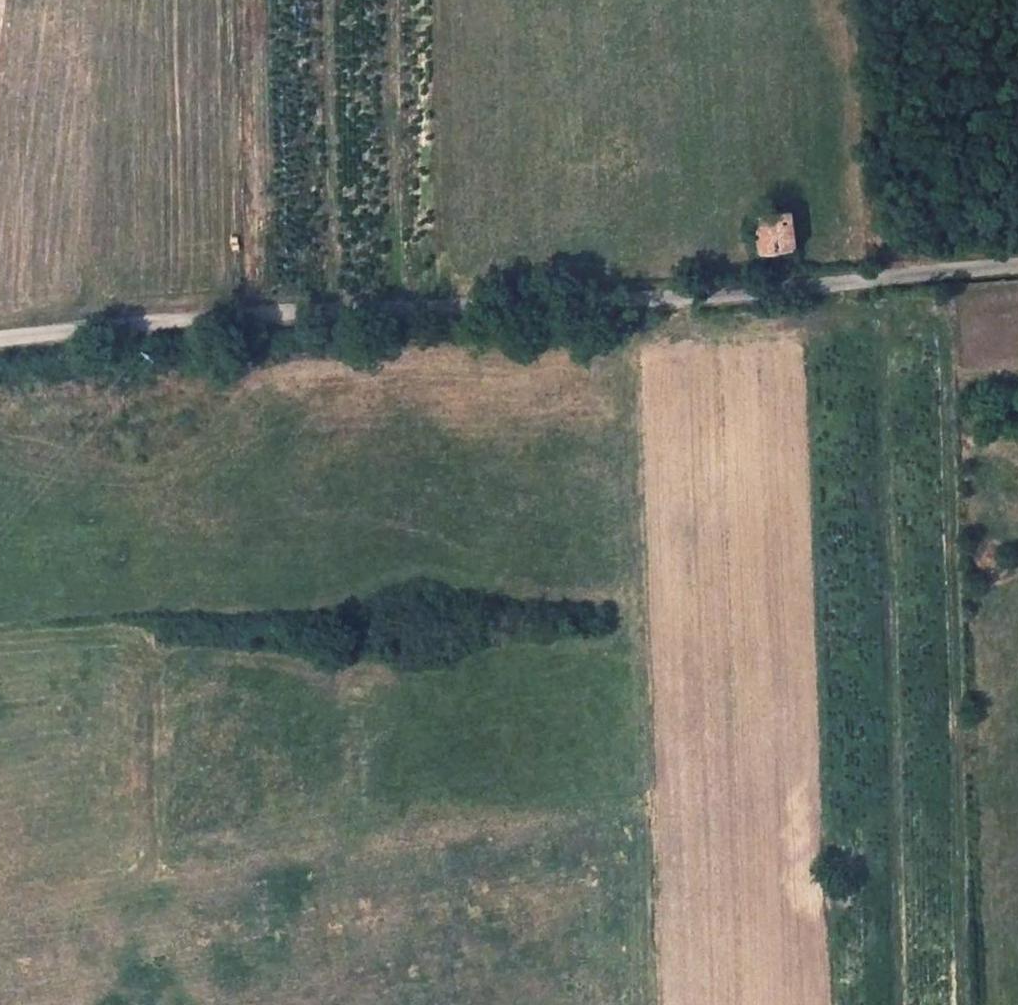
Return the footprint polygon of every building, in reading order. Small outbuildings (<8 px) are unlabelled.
[(761,255),(792,254),(792,217),(760,218),(761,255)]
